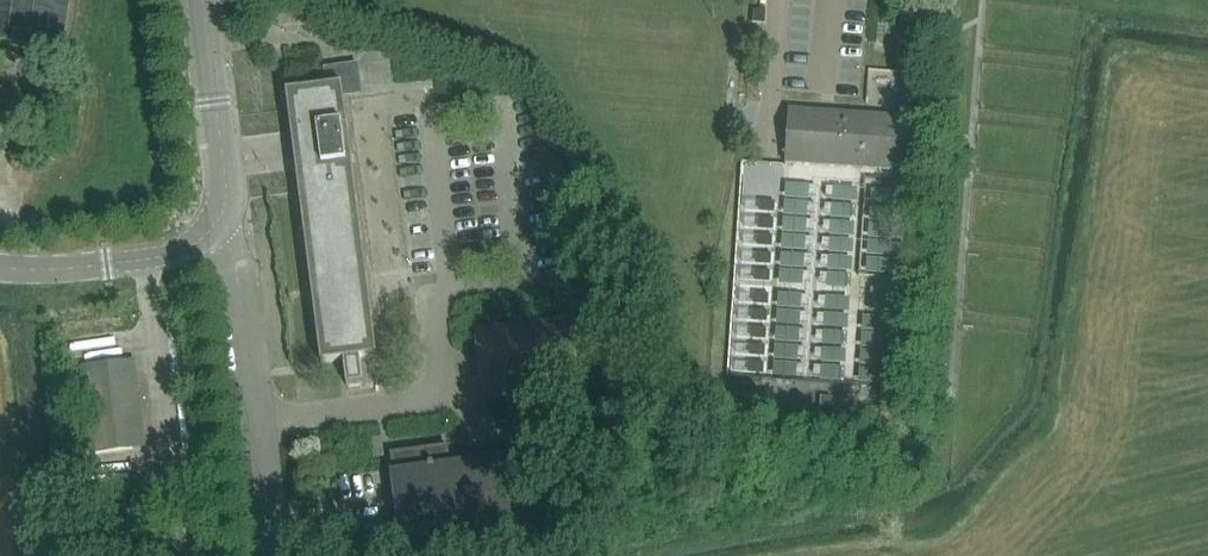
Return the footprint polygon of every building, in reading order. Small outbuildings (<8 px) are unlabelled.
[(6,45),(61,53),(69,0),(0,0),(0,44),(6,45)] [(294,0),(271,0),(263,22),(308,38),(318,9),(294,0)] [(752,10),(751,23),(764,24),(765,11),(752,10)] [(342,85),(313,89),(286,92),(321,363),(343,360),(346,386),(363,384),(360,358),(377,356),(342,85)] [(785,163),(912,172),(913,172),(916,119),(788,110),(785,163)] [(82,374),(91,447),(144,441),(135,367),(82,374)] [(880,388),(880,396),(879,401),(896,402),(896,389),(880,388)] [(390,474),(398,535),(399,543),(530,526),(521,457),(450,466),(447,446),(391,454),(394,473),(390,474)]
